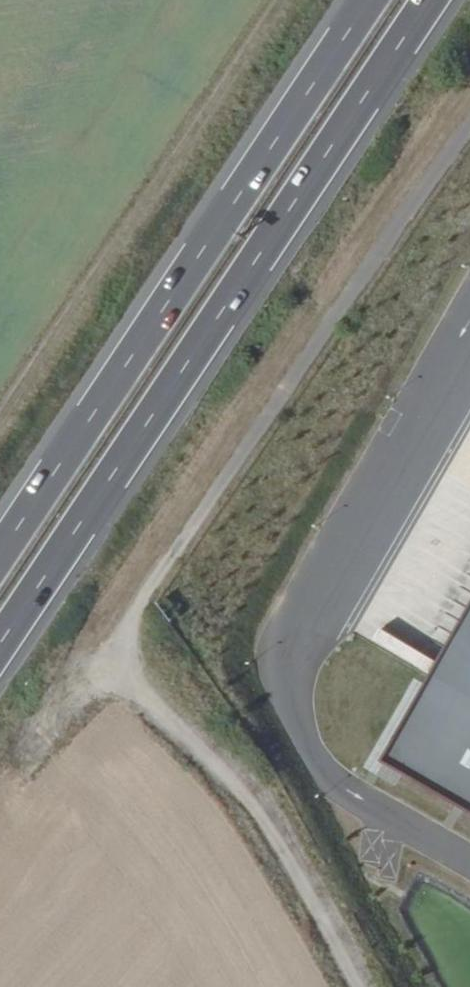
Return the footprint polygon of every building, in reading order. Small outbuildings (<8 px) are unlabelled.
[(394,772),(469,815),(469,640),(394,772)]
